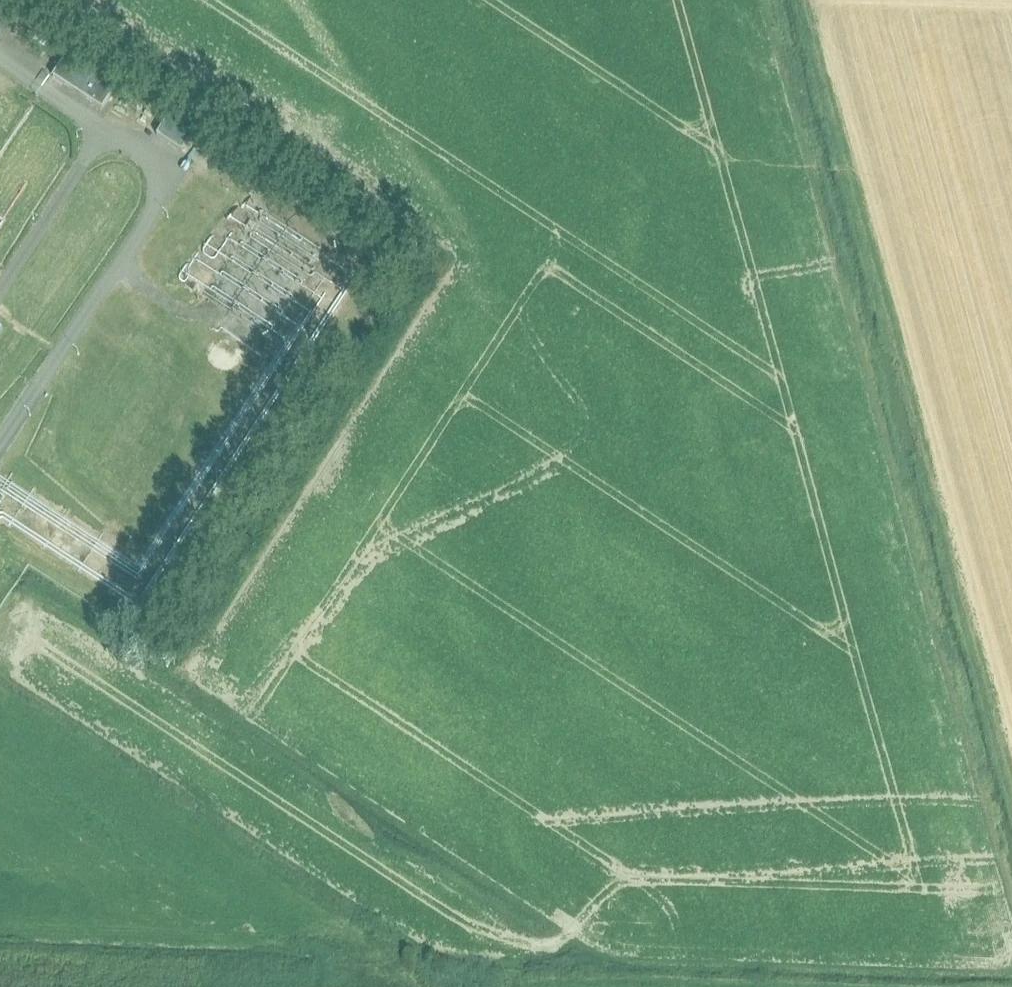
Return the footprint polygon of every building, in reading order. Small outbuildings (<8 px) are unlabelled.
[(103,110),(116,89),(68,57),(54,78),(103,110)] [(182,152),(183,151),(191,138),(166,121),(157,136),(182,152)]
